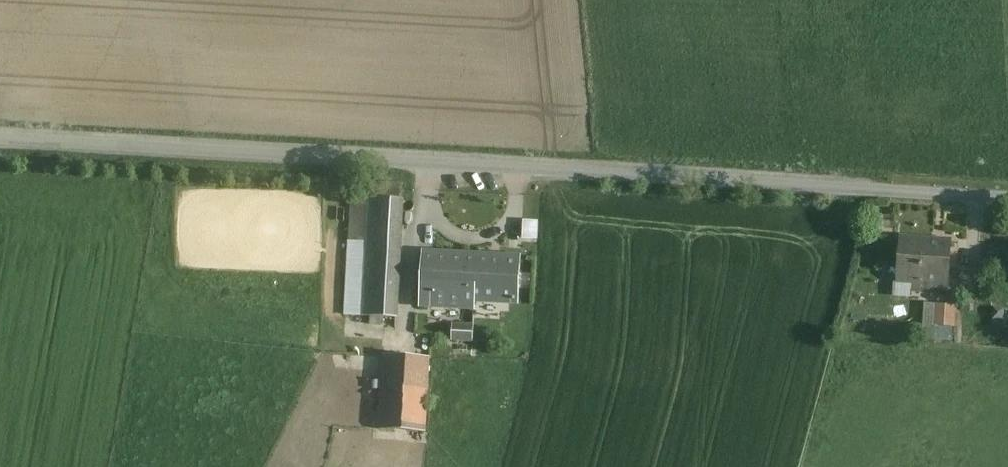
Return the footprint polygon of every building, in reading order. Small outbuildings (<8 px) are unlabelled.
[(402,201),(352,198),(346,316),(395,318),(402,201)] [(945,243),(902,241),(900,260),(879,259),(878,283),(893,284),(893,296),(911,297),(912,289),(946,291),(947,273),(943,273),(945,243)] [(477,256),(423,254),(420,306),(474,309),(474,301),(477,256)] [(519,259),(477,256),(474,301),(517,303),(519,259)] [(956,270),(955,292),(979,294),(981,272),(956,270)] [(954,307),(924,305),(923,328),(916,328),(915,342),(951,344),(954,307)] [(474,327),(431,325),(430,338),(473,340),(474,327)] [(429,359),(385,356),(380,430),(425,433),(429,359)]
